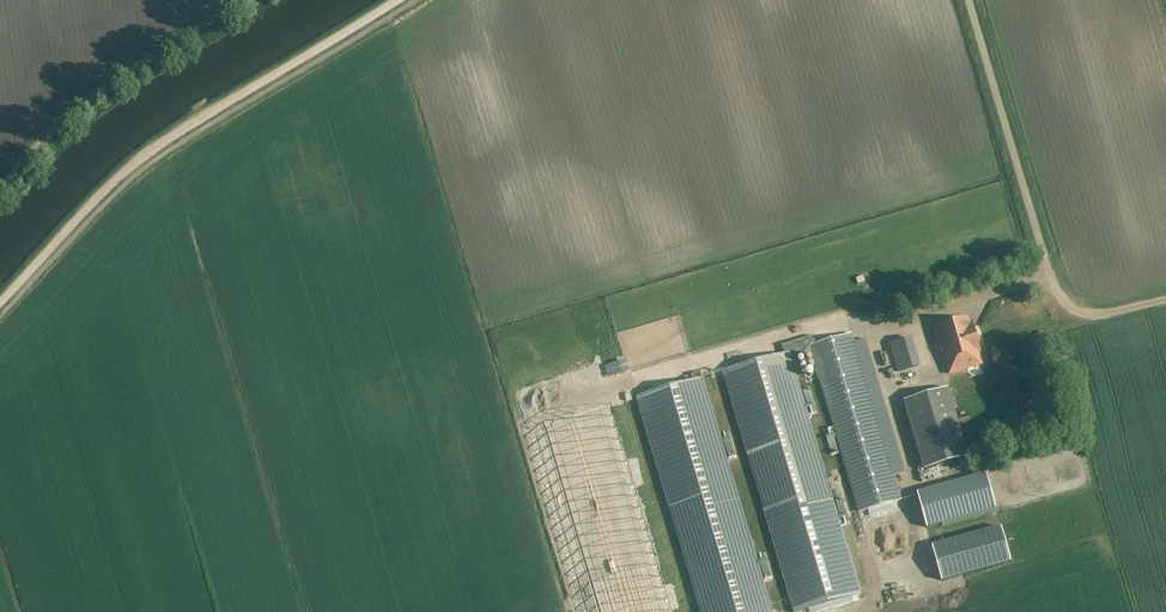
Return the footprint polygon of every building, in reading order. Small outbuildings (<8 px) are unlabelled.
[(949,373),(984,363),(980,351),(982,350),(975,324),(973,324),(971,317),(934,328),(941,351),(942,350),(949,373)] [(913,341),(922,338),(918,327),(910,329),(913,341)] [(850,334),(811,345),(808,337),(805,338),(809,351),(812,350),(861,512),(899,500),(850,334)] [(890,344),(898,372),(920,366),(911,337),(890,344)] [(789,357),(809,351),(805,338),(777,346),(780,355),(723,371),(772,533),(836,514),(789,357)] [(751,539),(703,377),(635,397),(683,559),(751,539)] [(808,380),(811,387),(818,383),(815,377),(808,380)] [(968,457),(947,388),(904,401),(924,470),(968,457)] [(986,474),(916,493),(926,528),(996,509),(986,474)] [(931,546),(941,581),(1011,561),(1001,527),(931,546)]
